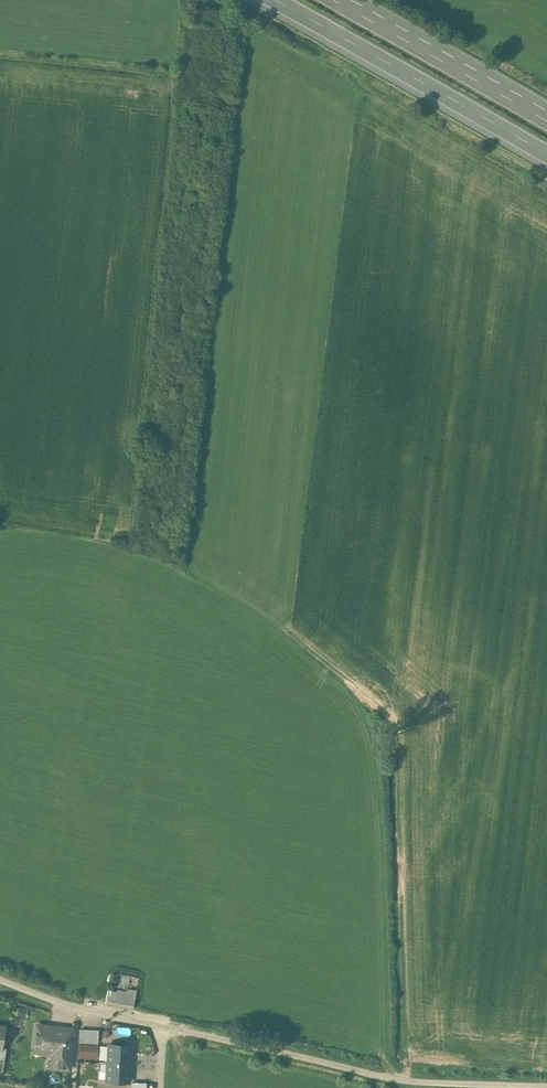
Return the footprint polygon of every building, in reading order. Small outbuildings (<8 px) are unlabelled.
[(115,970),(108,997),(134,1003),(141,977),(115,970)] [(73,1068),(76,1025),(37,1022),(35,1051),(55,1053),(54,1067),(73,1068)] [(3,1063),(9,1026),(0,1024),(0,1063),(3,1063)] [(78,1028),(78,1057),(97,1057),(98,1028),(78,1028)] [(108,1043),(107,1061),(130,1062),(131,1044),(108,1043)] [(107,1061),(106,1079),(129,1080),(130,1062),(107,1061)]
